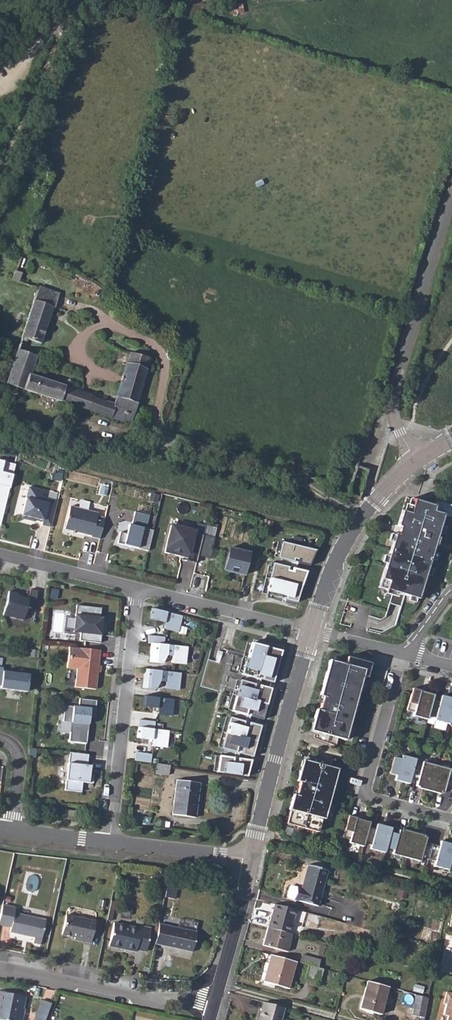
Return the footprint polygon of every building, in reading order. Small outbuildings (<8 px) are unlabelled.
[(15,269),(11,278),(18,282),(22,271),(15,269)] [(37,288),(21,335),(41,343),(53,308),(54,308),(59,293),(37,286),(37,288)] [(16,349),(5,383),(60,400),(64,385),(30,375),(36,355),(16,349)] [(93,396),(89,409),(131,422),(140,395),(151,358),(131,351),(127,362),(126,362),(113,403),(93,396)] [(64,385),(60,400),(79,406),(83,392),(64,385)] [(83,392),(79,406),(89,409),(93,396),(93,395),(83,392)] [(0,462),(0,522),(14,465),(0,462)] [(42,525),(51,527),(58,501),(42,497),(43,491),(29,487),(21,518),(34,522),(35,519),(43,521),(42,525)] [(387,563),(379,588),(393,592),(405,595),(409,597),(416,598),(419,599),(426,575),(428,568),(430,560),(432,553),(434,546),(432,546),(435,537),(437,538),(438,533),(440,526),(444,514),(434,511),(435,506),(428,504),(414,500),(410,513),(406,512),(402,511),(397,526),(401,527),(399,535),(396,534),(395,535),(393,542),(388,557),(387,563)] [(91,537),(100,539),(106,513),(99,511),(98,514),(71,507),(64,529),(71,531),(76,532),(92,536),(91,537)] [(149,515),(135,512),(131,525),(129,524),(127,534),(120,532),(117,543),(148,551),(153,530),(145,528),(149,515)] [(122,520),(120,530),(127,531),(129,522),(122,520)] [(194,531),(171,525),(164,552),(187,558),(187,561),(197,563),(204,535),(194,532),(194,531)] [(278,558),(281,543),(277,542),(273,557),(278,558)] [(316,550),(281,542),(281,543),(278,558),(277,558),(294,563),(296,559),(299,560),(298,564),(311,566),(316,550)] [(249,553),(229,548),(228,552),(221,551),(217,568),(244,575),(249,553)] [(265,594),(272,564),(268,563),(261,593),(265,594)] [(288,567),(273,563),(272,564),(265,594),(265,595),(281,599),(281,595),(285,596),(284,600),(296,603),(301,586),(307,572),(292,568),(291,571),(288,570),(288,567)] [(35,613),(38,591),(31,589),(28,599),(16,596),(16,593),(9,591),(3,615),(23,620),(26,610),(35,613)] [(99,608),(76,606),(73,632),(80,632),(79,641),(101,643),(103,624),(100,623),(100,618),(98,618),(99,608)] [(182,616),(151,608),(150,619),(165,623),(164,629),(178,633),(182,616)] [(164,637),(148,636),(148,643),(151,643),(149,662),(162,664),(166,655),(172,656),(171,663),(186,665),(188,647),(163,645),(164,637)] [(242,673),(250,644),(246,642),(238,672),(242,673)] [(281,651),(250,643),(250,644),(242,673),(242,674),(257,678),(258,675),(262,676),(261,679),(273,682),(277,667),(281,651)] [(100,651),(69,647),(67,668),(77,669),(75,687),(95,689),(100,651)] [(316,709),(310,731),(314,732),(313,738),(335,746),(338,738),(346,740),(354,709),(356,702),(359,689),(361,683),(362,677),(366,678),(370,663),(346,657),(345,664),(338,662),(332,661),(329,660),(320,696),(322,697),(321,703),(319,710),(316,709)] [(0,667),(0,686),(1,686),(1,688),(27,693),(30,676),(1,671),(1,668),(0,667)] [(181,673),(144,669),(142,688),(155,689),(159,682),(165,682),(165,689),(179,690),(181,673)] [(227,710),(232,711),(240,681),(236,680),(227,710)] [(255,684),(240,680),(240,681),(232,711),(231,711),(246,715),(248,709),(252,710),(251,716),(263,719),(271,688),(259,685),(258,691),(254,690),(255,684)] [(420,690),(412,688),(407,710),(414,712),(413,716),(427,719),(428,716),(432,700),(434,695),(420,691),(420,690)] [(174,699),(143,696),(142,706),(158,708),(158,715),(172,716),(174,699)] [(432,700),(428,716),(435,718),(435,720),(449,724),(451,713),(451,698),(441,696),(440,702),(432,700)] [(96,700),(79,699),(79,707),(65,705),(63,722),(71,722),(69,741),(86,743),(89,724),(85,724),(86,717),(89,717),(95,718),(96,700)] [(217,747),(221,748),(229,718),(225,717),(217,747)] [(245,721),(230,717),(229,718),(221,748),(221,749),(236,753),(237,747),(242,748),(240,753),(252,757),(261,725),(249,722),(247,728),(243,727),(245,721)] [(155,721),(139,720),(137,738),(153,740),(152,746),(167,748),(169,731),(154,729),(155,721)] [(151,754),(135,752),(134,760),(150,763),(151,754)] [(68,763),(65,791),(81,792),(82,782),(93,784),(94,775),(90,774),(87,774),(89,766),(87,765),(88,755),(69,753),(68,763)] [(288,817),(286,823),(294,826),(318,832),(322,819),(324,819),(324,818),(326,811),(333,788),(334,782),(338,769),(330,767),(332,760),(309,754),(307,761),(302,760),(297,781),(300,782),(298,789),(296,795),(293,795),(289,810),(290,810),(288,817)] [(217,772),(247,777),(251,759),(238,758),(237,764),(233,763),(234,757),(219,756),(217,772)] [(415,762),(415,759),(402,756),(401,760),(394,758),(390,773),(396,776),(395,780),(409,784),(410,779),(415,762)] [(415,762),(410,779),(417,781),(416,786),(418,787),(430,789),(436,765),(423,760),(422,764),(415,762)] [(167,765),(154,763),(152,774),(166,775),(167,765)] [(430,789),(441,793),(443,793),(444,789),(451,790),(451,788),(451,774),(449,773),(450,769),(436,765),(430,789)] [(176,781),(172,815),(196,817),(201,784),(176,781)] [(347,821),(343,837),(350,839),(349,843),(363,846),(364,843),(368,827),(370,822),(356,818),(348,816),(347,821)] [(286,823),(288,817),(286,817),(284,826),(293,829),(294,826),(286,823)] [(375,829),(368,827),(364,843),(371,845),(370,849),(384,853),(386,848),(390,832),(391,828),(377,824),(375,829)] [(398,835),(390,832),(386,848),(394,850),(393,854),(406,858),(413,834),(401,831),(399,830),(398,835)] [(424,837),(413,834),(406,858),(420,861),(421,857),(428,859),(432,844),(425,842),(426,837),(424,837)] [(428,859),(435,861),(433,867),(448,871),(451,855),(451,844),(440,841),(439,846),(432,844),(428,859)] [(328,871),(309,866),(303,888),(292,886),(289,887),(287,896),(288,898),(319,906),(328,873),(328,871)] [(169,883),(166,896),(176,898),(179,885),(169,883)] [(274,903),(267,927),(289,933),(295,908),(274,903)] [(0,910),(0,927),(11,929),(10,934),(34,939),(33,944),(40,945),(45,921),(14,914),(15,909),(1,906),(0,910)] [(68,919),(64,938),(77,940),(77,943),(92,945),(96,924),(68,919)] [(115,925),(110,948),(137,953),(138,951),(148,952),(153,929),(142,928),(142,930),(115,925)] [(161,925),(156,945),(193,952),(197,932),(161,925)] [(289,933),(267,927),(262,944),(286,951),(291,933),(289,933)] [(293,936),(290,947),(296,949),(299,938),(293,936)] [(293,961),(269,954),(261,985),(270,988),(271,985),(286,989),(293,961)] [(301,956),(299,963),(307,965),(317,967),(319,961),(318,960),(301,956)] [(317,967),(307,965),(304,978),(318,982),(322,969),(317,967)] [(386,987),(365,981),(357,1010),(378,1016),(386,987)] [(23,998),(0,993),(0,1019),(18,1019),(23,998)] [(414,995),(410,1016),(424,1019),(428,999),(414,995)] [(50,1004),(41,1001),(34,1019),(45,1019),(50,1004)] [(263,1001),(257,1019),(279,1019),(283,1007),(263,1001)]
